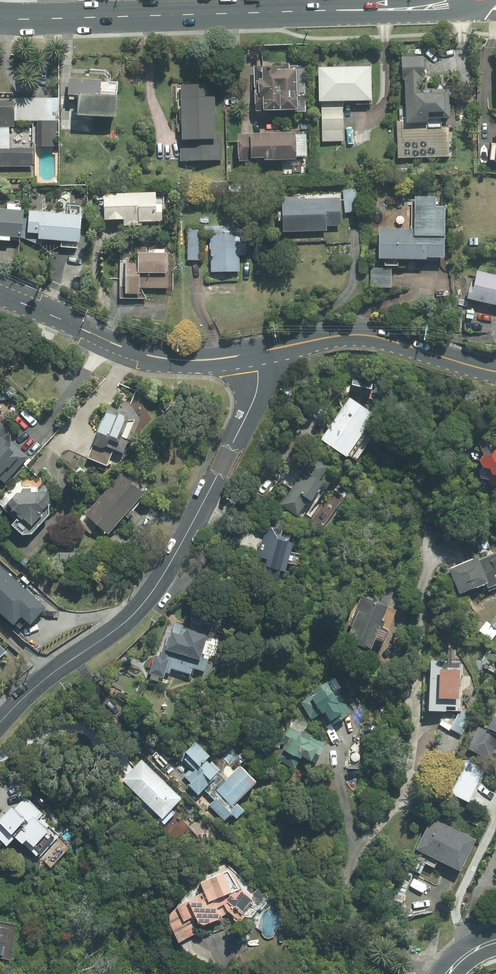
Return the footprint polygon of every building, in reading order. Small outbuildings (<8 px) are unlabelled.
[(407,125),(429,125),(429,120),(450,120),(450,90),(423,91),(423,78),(424,78),(424,57),(403,57),(404,81),(407,80),(407,125)] [(300,97),(298,67),(290,67),(290,65),(275,65),(275,68),(263,68),(264,81),(260,81),(261,83),(257,83),(257,93),(256,93),(257,113),(267,113),(299,112),(299,97),(300,97)] [(322,103),(323,142),(343,142),(343,102),(357,102),(357,105),(372,105),(372,67),(319,68),(320,103),(322,103)] [(78,118),(117,120),(118,98),(101,97),(102,81),(69,79),(68,96),(79,97),(78,118)] [(180,161),(222,160),(221,135),(216,135),(214,84),(181,85),(182,124),(179,124),(180,161)] [(34,167),(33,148),(9,149),(9,128),(15,128),(15,122),(42,122),(42,148),(58,148),(57,98),(12,99),(12,101),(0,102),(0,168),(34,167)] [(240,163),(297,161),(296,134),(294,134),(293,131),(263,132),(263,135),(238,136),(240,163)] [(355,190),(343,191),(345,213),(357,213),(355,190)] [(142,224),(163,223),(163,206),(157,206),(157,194),(104,195),(105,222),(124,222),(124,228),(142,227),(142,224)] [(300,200),(299,195),(293,195),(293,198),(283,198),(283,213),(278,213),(279,222),(283,222),(283,233),(328,232),(327,227),(341,227),(340,199),(300,200)] [(436,208),(437,198),(415,198),(415,230),(380,230),(379,260),(428,261),(428,259),(446,259),(446,208),(436,208)] [(25,213),(0,211),(0,238),(22,239),(25,213)] [(38,241),(80,244),(82,217),(29,213),(28,235),(39,236),(38,241)] [(188,261),(203,261),(202,227),(187,227),(188,261)] [(232,235),(232,227),(204,227),(204,235),(210,234),(212,273),(241,273),(240,256),(247,256),(247,244),(240,245),(240,235),(232,235)] [(140,289),(169,289),(169,255),(147,255),(147,248),(137,248),(138,259),(126,259),(126,296),(140,296),(140,289)] [(371,288),(391,288),(391,268),(371,268),(371,288)] [(495,306),(495,276),(478,271),(474,288),(470,287),(467,299),(495,306)] [(376,413),(350,396),(322,438),(348,455),(376,413)] [(86,457),(106,465),(113,448),(123,452),(128,439),(129,439),(138,419),(130,407),(120,402),(117,409),(107,405),(95,433),(97,434),(86,457)] [(6,482),(30,457),(7,436),(12,431),(0,420),(0,476),(6,482)] [(471,457),(476,468),(473,469),(479,487),(495,481),(492,472),(495,471),(490,457),(495,455),(495,450),(495,448),(471,457)] [(310,454),(273,504),(287,514),(324,464),(310,454)] [(123,473),(87,513),(110,533),(146,493),(123,473)] [(51,490),(40,490),(40,487),(38,486),(36,486),(35,486),(34,487),(32,486),(30,486),(28,486),(27,487),(25,488),(25,491),(19,492),(10,502),(34,524),(46,512),(45,511),(52,502),(51,490)] [(258,532),(252,554),(260,556),(259,564),(277,568),(284,538),(280,537),(280,535),(273,533),(274,526),(265,524),(263,533),(258,532)] [(85,552),(60,551),(60,562),(85,563),(85,552)] [(443,567),(452,591),(481,580),(483,586),(495,581),(495,551),(474,559),(472,556),(443,567)] [(25,634),(46,611),(29,595),(26,598),(7,580),(0,588),(0,611),(25,634)] [(356,594),(339,632),(363,642),(367,633),(377,638),(390,608),(356,594)] [(187,632),(174,629),(166,656),(157,654),(149,678),(200,694),(208,669),(219,633),(236,638),(241,621),(213,613),(208,630),(189,624),(187,632)] [(487,640),(495,629),(495,615),(494,614),(488,622),(484,619),(475,630),(487,640)] [(456,661),(426,659),(422,707),(438,708),(438,703),(453,705),(456,661)] [(330,675),(294,697),(307,718),(317,712),(325,725),(351,709),(330,675)] [(481,725),(495,733),(495,700),(494,699),(481,725)] [(288,722),(270,754),(291,766),(298,754),(311,762),(320,745),(307,738),(309,735),(288,722)] [(495,738),(495,736),(479,728),(470,746),(488,754),(495,738)] [(141,760),(124,779),(147,800),(142,805),(164,825),(176,812),(172,809),(183,797),(141,760)] [(234,802),(253,781),(233,763),(206,793),(212,799),(206,805),(222,819),(227,814),(232,818),(240,808),(234,802)] [(488,797),(477,790),(472,798),(483,805),(488,797)] [(48,813),(27,795),(18,806),(16,804),(7,814),(5,812),(0,818),(0,834),(12,844),(19,836),(39,853),(58,830),(43,818),(48,813)] [(470,838),(427,816),(412,847),(454,868),(470,838)] [(245,911),(246,910),(253,916),(270,894),(260,886),(253,896),(242,887),(236,876),(232,867),(202,880),(207,890),(165,909),(180,944),(245,911)] [(11,958),(12,950),(15,922),(0,921),(0,957),(11,958)]
